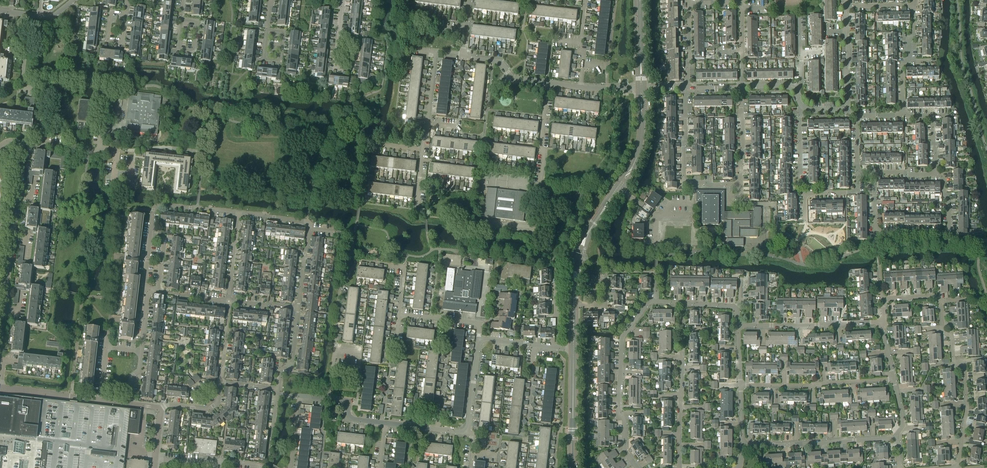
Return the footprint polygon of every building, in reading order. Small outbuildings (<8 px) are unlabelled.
[(825,23),(831,23),(831,21),(835,21),(834,0),(825,0),(825,23)] [(134,7),(133,14),(143,15),(143,16),(146,16),(146,14),(143,13),(144,10),(145,10),(145,6),(137,6),(137,8),(134,7)] [(322,16),(331,17),(332,12),(328,12),(329,8),(319,7),(319,11),(322,11),(322,16)] [(811,16),(812,47),(821,47),(821,16),(811,16)] [(980,17),(980,23),(977,22),(977,26),(985,27),(985,23),(986,24),(986,17),(980,17)] [(980,39),(986,38),(986,39),(986,32),(985,32),(985,28),(977,29),(977,33),(980,33),(980,39)] [(247,36),(257,37),(257,32),(250,32),(250,30),(246,29),(245,30),(244,36),(247,36)] [(835,41),(825,41),(826,93),(836,93),(835,41)] [(84,42),(83,50),(95,51),(95,48),(96,48),(97,43),(87,42),(84,42)] [(129,52),(129,55),(140,57),(141,48),(139,48),(130,47),(129,52)] [(115,50),(114,60),(113,61),(121,62),(122,61),(123,54),(122,52),(120,52),(120,50),(116,50),(115,50)] [(168,51),(158,50),(158,55),(160,56),(160,60),(167,61),(168,51)] [(211,56),(201,55),(200,60),(203,60),(202,64),(210,65),(211,56)] [(1,56),(0,60),(0,82),(2,83),(2,80),(8,81),(10,62),(15,62),(15,59),(3,57),(4,56),(1,56)] [(254,61),(243,60),(242,69),(253,70),(254,61)] [(819,93),(819,62),(809,62),(809,93),(819,93)] [(297,66),(287,65),(286,73),(296,75),(297,68),(297,66)] [(316,67),(313,67),(313,69),(315,70),(314,77),(324,78),(325,70),(315,69),(316,67)] [(272,68),(271,78),(276,79),(276,80),(279,80),(280,70),(277,70),(277,69),(273,68),(272,68)] [(344,76),(342,86),(347,87),(348,83),(352,84),(352,78),(348,78),(349,77),(345,77),(344,76)] [(129,96),(125,132),(157,135),(158,127),(161,100),(153,99),(154,95),(137,93),(137,97),(129,96)] [(78,123),(77,130),(93,131),(96,106),(92,106),(92,102),(79,100),(79,101),(77,122),(76,122),(78,123)] [(25,124),(25,129),(27,129),(28,125),(32,125),(33,115),(0,111),(0,121),(6,122),(6,127),(8,127),(9,122),(16,123),(15,128),(18,128),(18,123),(25,124)] [(33,171),(28,170),(28,174),(39,175),(39,176),(42,177),(43,172),(45,152),(35,151),(33,171)] [(899,154),(896,155),(896,164),(901,164),(901,162),(904,162),(904,153),(899,153),(899,154)] [(145,154),(141,188),(153,189),(156,163),(178,166),(175,192),(186,193),(190,159),(145,154)] [(870,164),(870,155),(865,155),(865,154),(862,154),(862,162),(865,162),(865,164),(870,164)] [(37,233),(38,233),(38,229),(48,230),(50,212),(51,208),(56,208),(56,206),(51,205),(52,198),(57,199),(57,196),(52,196),(53,189),(58,189),(58,187),(53,186),(54,179),(59,180),(59,177),(55,177),(55,173),(45,172),(41,210),(38,210),(29,209),(27,218),(24,220),(26,223),(27,223),(26,228),(33,229),(33,232),(36,233),(36,232),(37,233)] [(486,188),(487,188),(484,217),(482,216),(482,217),(494,218),(494,217),(497,217),(511,219),(514,219),(514,220),(525,222),(524,221),(527,193),(529,193),(517,192),(517,193),(513,192),(500,191),(497,190),(497,189),(486,188)] [(727,237),(727,247),(743,247),(744,237),(758,237),(758,228),(761,228),(761,208),(754,208),(754,212),(724,212),(724,191),(696,191),(696,203),(702,203),(702,225),(718,225),(719,221),(724,221),(724,237),(727,237)] [(653,194),(649,199),(658,205),(660,203),(659,202),(661,199),(659,198),(662,195),(657,192),(654,195),(653,194)] [(658,206),(658,205),(649,199),(646,205),(653,210),(655,207),(657,208),(658,206)] [(651,213),(653,210),(646,205),(643,208),(641,211),(649,217),(651,213)] [(648,220),(646,220),(649,217),(641,211),(637,216),(646,223),(646,222),(648,220)] [(120,339),(131,341),(133,327),(134,327),(140,278),(135,277),(137,265),(138,265),(143,218),(144,218),(145,217),(145,216),(144,216),(143,216),(142,217),(131,215),(123,277),(127,278),(120,339)] [(632,220),(632,227),(634,227),(643,227),(645,227),(645,225),(646,223),(637,216),(636,215),(632,220)] [(38,229),(38,233),(34,268),(44,269),(44,265),(49,266),(49,263),(45,263),(45,255),(50,256),(50,254),(46,253),(46,246),(51,247),(52,244),(47,244),(48,236),(52,237),(53,235),(48,234),(48,230),(38,229)] [(635,240),(635,244),(642,244),(642,240),(643,240),(643,236),(645,236),(645,234),(645,233),(634,233),(634,240),(635,240)] [(283,256),(284,256),(286,256),(297,257),(297,252),(286,251),(287,249),(283,249),(283,256)] [(182,254),(171,252),(170,257),(173,258),(173,259),(172,260),(177,261),(177,259),(177,258),(184,259),(184,254),(182,254)] [(252,257),(241,255),(240,261),(243,261),(242,262),(242,263),(247,264),(247,263),(247,261),(251,262),(252,257)] [(226,259),(215,257),(215,262),(219,263),(218,264),(218,265),(223,266),(223,265),(223,263),(226,264),(226,259)] [(296,262),(285,261),(285,266),(288,266),(288,267),(288,269),(293,269),(293,268),(293,267),(296,267),(296,262)] [(501,279),(516,281),(515,283),(525,284),(526,280),(530,280),(532,268),(511,265),(512,263),(503,262),(501,279)] [(22,266),(20,285),(15,285),(15,288),(26,289),(26,291),(29,291),(29,286),(30,287),(32,267),(29,267),(26,266),(24,266),(22,266)] [(541,271),(541,276),(551,276),(551,271),(547,271),(547,268),(540,267),(540,271),(541,271)] [(444,301),(444,303),(443,310),(476,314),(477,305),(474,304),(475,299),(479,300),(482,272),(474,271),(473,273),(462,271),(462,270),(458,269),(457,276),(456,276),(454,293),(445,292),(444,301)] [(448,269),(445,290),(453,291),(455,269),(448,269)] [(612,278),(612,284),(622,284),(622,279),(623,279),(623,275),(616,275),(616,278),(612,278)] [(536,284),(538,284),(545,285),(550,285),(550,282),(551,282),(551,276),(541,276),(541,281),(537,281),(537,284),(536,284)] [(641,279),(641,284),(651,284),(651,279),(647,279),(647,276),(640,276),(640,279),(641,279)] [(42,288),(51,289),(51,285),(35,283),(35,287),(32,286),(27,325),(37,326),(37,322),(42,323),(43,320),(38,320),(39,313),(43,313),(44,311),(39,310),(40,303),(45,304),(45,301),(40,301),(41,294),(43,294),(44,291),(41,291),(42,288)] [(536,293),(539,293),(549,293),(549,287),(545,287),(545,285),(538,284),(538,288),(536,288),(536,293)] [(618,290),(618,292),(625,292),(625,289),(622,289),(622,284),(612,284),(612,290),(618,290)] [(651,284),(641,284),(641,290),(640,290),(640,293),(647,293),(647,290),(651,290),(651,284)] [(614,295),(614,301),(624,301),(624,295),(625,295),(625,292),(618,292),(618,295),(614,295)] [(499,323),(492,322),(491,328),(509,330),(510,318),(513,319),(514,313),(515,313),(517,301),(515,301),(516,295),(500,293),(499,299),(505,300),(503,311),(498,311),(497,317),(500,317),(499,323)] [(538,298),(538,301),(545,301),(545,299),(549,299),(549,293),(539,293),(539,298),(538,298)] [(537,310),(539,310),(549,310),(549,304),(545,304),(545,301),(538,301),(538,304),(537,304),(537,310)] [(615,309),(618,309),(625,309),(625,306),(624,306),(624,301),(614,301),(614,306),(615,306),(615,309)] [(756,304),(756,311),(767,311),(767,307),(770,306),(770,301),(769,301),(767,301),(762,301),(762,304),(756,304)] [(317,307),(306,305),(306,310),(308,311),(308,312),(308,313),(313,313),(313,312),(313,311),(317,312),(317,307)] [(908,305),(901,306),(902,317),(908,316),(908,318),(912,318),(911,311),(908,311),(908,305)] [(902,317),(901,306),(895,306),(895,312),(892,312),(892,319),(896,319),(896,317),(902,317)] [(922,311),(923,317),(934,316),(933,310),(927,310),(927,307),(920,308),(921,311),(922,311)] [(690,312),(690,318),(698,318),(702,318),(701,318),(701,317),(701,316),(700,315),(700,314),(701,314),(701,309),(692,309),(692,312),(690,312)] [(549,310),(539,310),(539,315),(538,315),(538,318),(545,318),(545,315),(549,315),(549,310)] [(652,311),(652,314),(649,314),(649,323),(653,323),(653,322),(659,322),(659,311),(652,311)] [(665,311),(665,322),(671,322),(671,323),(675,323),(675,317),(672,317),(672,311),(665,311)] [(767,311),(756,311),(756,317),(759,317),(759,320),(769,320),(769,317),(767,317),(767,311)] [(587,322),(592,322),(592,313),(587,313),(587,317),(584,317),(584,323),(587,324),(587,322)] [(592,313),(592,322),(592,325),(598,325),(598,324),(601,324),(601,317),(598,317),(598,313),(592,313)] [(604,317),(601,317),(601,324),(604,324),(604,322),(609,322),(609,313),(604,313),(604,317)] [(721,319),(721,323),(729,323),(729,316),(727,316),(727,313),(718,313),(718,319),(721,319)] [(934,316),(923,317),(923,323),(922,324),(922,327),(928,327),(928,323),(934,323),(934,316)] [(698,318),(690,318),(690,325),(692,325),(692,328),(701,328),(701,322),(698,322),(698,318)] [(15,323),(12,352),(22,353),(25,324),(15,323)] [(524,336),(529,336),(529,327),(524,327),(524,325),(521,325),(521,332),(524,332),(524,336)] [(535,332),(538,332),(538,325),(535,325),(529,325),(529,327),(529,336),(535,336),(535,332)] [(540,338),(546,339),(546,329),(541,329),(541,325),(538,325),(538,332),(540,332),(540,338)] [(87,327),(79,389),(91,391),(93,375),(94,375),(98,342),(96,342),(98,329),(87,327)] [(546,329),(546,339),(552,339),(552,338),(555,338),(555,328),(551,328),(551,329),(546,329)] [(866,331),(864,331),(865,340),(869,340),(869,342),(874,342),(874,333),(871,333),(871,331),(866,332),(866,331)] [(849,332),(849,333),(845,333),(845,335),(842,335),(843,344),(848,344),(848,343),(852,343),(852,342),(852,341),(852,332),(849,332)] [(929,335),(929,342),(940,341),(940,335),(934,335),(933,332),(927,332),(927,336),(929,335)] [(162,335),(151,333),(150,339),(153,339),(153,340),(153,341),(157,342),(157,341),(158,339),(161,340),(162,335)] [(750,333),(750,344),(756,344),(756,346),(760,346),(760,340),(757,340),(757,333),(750,333)] [(769,344),(775,345),(775,333),(769,333),(769,340),(766,340),(766,346),(769,346),(769,344)] [(829,333),(826,333),(827,342),(830,342),(830,344),(837,344),(836,334),(833,334),(829,334),(829,333)] [(689,343),(690,343),(698,344),(701,344),(701,341),(702,337),(701,337),(701,334),(691,334),(691,337),(690,337),(690,341),(689,341),(689,343)] [(788,334),(788,345),(794,345),(794,346),(798,346),(798,340),(794,340),(795,334),(788,334)] [(730,335),(721,335),(721,342),(719,342),(719,345),(725,345),(725,342),(729,342),(729,338),(730,338),(730,335)] [(808,343),(814,343),(814,335),(807,335),(808,338),(804,339),(805,345),(808,345),(808,343)] [(630,342),(630,348),(641,348),(641,342),(642,342),(642,338),(636,338),(636,342),(630,342)] [(906,339),(895,340),(895,346),(902,346),(902,349),(908,349),(908,346),(906,346),(906,339)] [(219,341),(208,340),(205,340),(204,345),(211,346),(211,347),(211,348),(215,349),(216,347),(216,346),(218,346),(219,341)] [(671,345),(660,344),(660,351),(658,351),(658,354),(664,354),(664,351),(671,351),(671,345)] [(243,349),(232,348),(231,353),(234,353),(234,354),(234,355),(238,356),(239,355),(239,354),(243,354),(243,349)] [(720,354),(720,360),(729,361),(729,354),(728,354),(728,351),(719,351),(719,354),(720,354)] [(900,358),(901,365),(912,364),(911,358),(913,358),(913,354),(906,355),(906,358),(900,358)] [(941,354),(930,354),(930,361),(929,361),(929,364),(934,364),(934,361),(941,360),(941,354)] [(55,369),(54,374),(57,374),(57,370),(61,370),(62,360),(24,355),(24,356),(19,355),(19,358),(20,358),(19,370),(22,370),(23,365),(26,366),(26,368),(28,369),(29,366),(36,367),(35,372),(38,372),(38,367),(45,368),(45,373),(47,373),(48,368),(55,369)] [(698,356),(690,356),(689,356),(689,358),(690,358),(690,363),(693,363),(693,366),(699,366),(699,362),(698,362),(698,356)] [(870,357),(871,367),(882,366),(882,363),(881,364),(881,359),(881,356),(870,357)] [(975,363),(976,368),(985,367),(985,361),(983,361),(983,358),(972,358),(972,363),(975,363)] [(659,363),(659,370),(670,370),(670,363),(664,363),(664,360),(658,360),(658,363),(659,363)] [(849,361),(849,362),(849,364),(850,372),(856,371),(856,368),(859,368),(859,360),(849,361)] [(641,361),(630,361),(629,367),(632,367),(632,368),(632,370),(642,370),(642,367),(640,367),(641,361)] [(752,374),(758,374),(759,363),(752,363),(752,362),(749,362),(749,363),(749,368),(752,368),(752,374)] [(777,363),(771,363),(771,374),(778,375),(778,371),(781,371),(781,369),(781,362),(777,362),(777,363)] [(790,375),(796,375),(796,364),(790,364),(790,362),(787,362),(787,368),(786,372),(790,372),(790,375)] [(815,364),(809,364),(809,375),(815,375),(815,372),(819,372),(819,362),(815,362),(815,364)] [(835,373),(837,373),(837,364),(830,365),(830,363),(827,363),(827,370),(827,373),(831,372),(831,373),(835,373)] [(297,365),(296,370),(298,370),(298,373),(307,374),(307,373),(308,366),(297,365)] [(882,366),(871,367),(871,376),(880,376),(880,373),(882,372),(882,366)] [(972,373),(973,377),(984,377),(984,373),(985,373),(985,367),(976,368),(976,372),(972,373)] [(943,373),(943,380),(954,379),(954,373),(951,373),(951,369),(941,370),(941,374),(943,373)] [(689,375),(689,381),(697,381),(698,375),(699,375),(699,372),(693,371),(693,375),(689,375)] [(218,373),(206,372),(206,380),(215,381),(216,378),(217,378),(218,373)] [(728,373),(720,373),(718,373),(718,377),(719,377),(719,383),(725,383),(725,380),(728,380),(728,373)] [(629,379),(629,386),(640,386),(640,380),(642,380),(642,376),(636,376),(636,379),(629,379)] [(912,377),(901,377),(902,384),(908,384),(908,387),(914,386),(914,383),(913,383),(912,377)] [(976,382),(977,387),(986,386),(986,380),(984,380),(984,377),(973,377),(973,382),(976,382)] [(670,382),(659,382),(659,388),(658,388),(658,392),(667,392),(667,389),(670,389),(670,382)] [(974,396),(985,396),(985,392),(986,392),(986,386),(977,387),(977,391),(974,392),(974,396)] [(182,387),(181,398),(188,399),(189,390),(187,388),(182,387)] [(721,393),(721,399),(732,399),(732,393),(726,393),(726,390),(720,389),(720,393),(721,393)] [(885,389),(879,389),(880,400),(886,400),(886,401),(889,401),(889,395),(886,395),(885,389)] [(857,403),(861,403),(861,401),(867,401),(866,390),(860,390),(860,393),(857,393),(857,397),(857,403)] [(848,391),(841,391),(842,402),(848,402),(848,403),(852,403),(851,397),(848,397),(848,391)] [(829,403),(829,392),(822,392),(822,399),(819,399),(820,405),(823,405),(823,403),(829,403)] [(910,396),(911,403),(922,402),(921,396),(923,396),(923,392),(916,393),(913,393),(913,396),(910,396)] [(955,392),(944,392),(945,399),(943,399),(943,402),(953,402),(953,398),(956,398),(955,392)] [(758,402),(762,402),(762,393),(756,393),(756,395),(753,395),(753,404),(758,404),(758,402)] [(762,393),(762,402),(766,402),(766,404),(772,404),(772,395),(769,395),(769,394),(762,393)] [(800,394),(800,402),(801,402),(801,404),(803,404),(803,402),(806,402),(806,403),(810,403),(810,394),(807,394),(802,394),(802,393),(800,393),(800,394)] [(124,466),(124,460),(127,434),(138,435),(141,412),(140,412),(140,413),(126,412),(124,411),(111,410),(77,406),(71,405),(69,405),(70,402),(48,400),(30,398),(5,395),(0,394),(0,467),(123,467),(124,466)] [(697,394),(688,394),(688,396),(689,396),(689,400),(692,400),(692,403),(699,404),(699,400),(697,400),(697,394)] [(781,397),(778,397),(778,403),(778,404),(787,404),(787,402),(788,394),(781,394),(781,397)] [(978,406),(986,405),(986,399),(985,399),(985,396),(974,396),(974,401),(978,401),(978,406)] [(640,398),(629,398),(629,405),(634,405),(634,408),(642,408),(642,405),(640,405),(640,398)] [(664,402),(664,408),(672,408),(672,402),(672,399),(661,399),(661,402),(664,402)] [(978,406),(978,410),(975,410),(975,415),(983,416),(986,416),(986,405),(978,406)] [(225,407),(223,409),(230,417),(233,418),(233,412),(236,412),(236,409),(234,408),(225,407)] [(941,411),(942,418),(953,417),(952,410),(950,411),(949,407),(939,408),(940,411),(941,411)] [(230,417),(223,409),(219,412),(221,414),(224,418),(228,423),(233,419),(233,418),(230,417)] [(691,414),(691,420),(702,420),(702,414),(704,414),(704,411),(697,410),(697,414),(691,414)] [(732,412),(721,412),(721,418),(719,418),(719,421),(726,421),(726,418),(732,418),(732,412)] [(217,413),(213,417),(219,423),(219,424),(220,425),(224,422),(222,419),(223,418),(224,418),(221,414),(220,415),(219,415),(217,413)] [(633,418),(633,425),(641,425),(641,419),(643,419),(643,415),(633,415),(633,418)] [(922,415),(911,416),(912,422),(914,422),(915,425),(925,424),(924,421),(923,421),(922,415)] [(891,418),(884,419),(885,430),(892,429),(891,423),(894,423),(894,416),(891,417),(891,418)] [(973,421),(972,425),(983,427),(984,424),(985,424),(986,418),(977,416),(976,421),(973,421)] [(211,418),(210,429),(211,429),(211,427),(214,427),(219,424),(219,423),(213,417),(211,418)] [(885,430),(884,419),(878,419),(878,417),(875,418),(875,424),(878,424),(879,430),(885,430)] [(869,424),(869,418),(866,418),(866,420),(859,420),(860,431),(867,431),(866,427),(870,426),(869,424)] [(841,432),(847,432),(847,421),(841,421),(840,420),(837,420),(838,429),(841,428),(841,432)] [(672,421),(664,421),(664,427),(662,427),(662,431),(668,431),(668,427),(672,427),(672,421)] [(753,434),(759,434),(759,422),(755,422),(755,423),(750,423),(750,432),(753,432),(753,434)] [(759,422),(759,434),(766,434),(769,434),(769,423),(763,423),(763,424),(761,422),(759,422)] [(802,433),(808,433),(808,422),(806,422),(805,423),(805,425),(802,425),(802,423),(798,423),(798,430),(802,430),(802,433)] [(783,425),(783,433),(789,433),(790,429),(793,429),(793,423),(789,423),(789,425),(783,425)] [(821,425),(821,433),(827,433),(830,433),(830,424),(827,424),(827,425),(821,425)] [(975,431),(974,435),(983,437),(984,431),(982,431),(983,427),(972,425),(971,430),(975,431)] [(721,431),(721,437),(732,437),(732,430),(729,430),(729,427),(719,427),(719,431),(721,431)] [(907,434),(907,441),(918,440),(918,434),(919,434),(919,430),(913,431),(913,434),(907,434)] [(953,430),(942,430),(943,436),(941,437),(941,440),(948,440),(947,436),(954,436),(953,430)] [(702,433),(691,433),(691,439),(697,439),(697,442),(703,443),(703,439),(702,439),(702,433)] [(970,439),(969,444),(980,446),(980,442),(982,443),(983,437),(974,435),(973,440),(970,439)] [(664,440),(663,446),(673,446),(673,444),(672,444),(672,439),(668,439),(668,436),(662,436),(662,440),(664,440)] [(193,452),(206,454),(208,440),(195,438),(193,452)] [(631,447),(635,453),(641,448),(645,446),(644,445),(642,444),(641,443),(638,439),(631,444),(632,446),(631,447)] [(178,441),(167,440),(166,445),(168,445),(167,448),(172,449),(172,450),(177,450),(178,441)] [(208,440),(206,454),(216,455),(217,441),(208,440)] [(876,448),(876,454),(887,453),(887,447),(881,447),(881,444),(874,444),(874,448),(876,448)] [(971,449),(971,454),(980,455),(981,450),(979,449),(980,446),(969,444),(968,449),(971,449)] [(938,449),(938,456),(949,455),(949,448),(942,449),(942,446),(936,446),(936,449),(938,449)] [(641,448),(635,453),(638,458),(640,457),(642,460),(649,455),(646,450),(644,451),(641,448)] [(691,451),(691,458),(702,458),(702,452),(703,452),(703,448),(697,448),(697,451),(691,451)] [(732,450),(721,449),(721,456),(719,456),(719,459),(725,459),(725,456),(732,456),(732,450)] [(598,458),(601,463),(617,453),(615,450),(609,454),(607,451),(598,458)] [(859,450),(852,451),(853,462),(859,461),(860,463),(863,463),(863,456),(859,457),(859,450)] [(840,451),(833,452),(834,463),(840,462),(840,464),(844,464),(843,457),(843,454),(840,455),(840,451)] [(843,454),(843,457),(844,464),(847,464),(847,462),(853,462),(852,451),(846,451),(846,454),(843,454)] [(824,455),(824,459),(824,465),(834,464),(834,463),(833,452),(827,452),(827,455),(824,455)] [(605,467),(614,462),(612,460),(618,455),(617,453),(601,463),(605,467)] [(808,460),(805,460),(805,466),(808,466),(808,464),(815,464),(814,453),(807,453),(808,460)] [(820,453),(814,453),(815,464),(818,464),(819,466),(821,467),(824,466),(824,465),(824,459),(824,455),(821,456),(820,453)] [(872,461),(873,464),(883,463),(883,460),(888,460),(887,453),(876,454),(877,458),(876,458),(875,459),(874,461),(872,461)] [(919,453),(908,453),(908,460),(915,460),(915,463),(921,462),(921,459),(919,459),(919,453)] [(785,461),(786,467),(790,467),(790,465),(795,465),(795,454),(788,454),(788,461),(785,461)] [(795,454),(795,465),(801,465),(801,467),(805,467),(805,466),(805,460),(804,457),(801,457),(801,454),(795,454)] [(980,455),(971,454),(970,459),(966,458),(966,463),(977,465),(977,461),(979,461),(980,455)] [(775,455),(769,456),(769,458),(766,458),(766,460),(762,460),(763,467),(770,467),(776,466),(775,455)] [(782,455),(775,455),(776,466),(782,466),(782,467),(786,467),(785,461),(782,461),(782,455)] [(949,455),(938,456),(938,462),(937,462),(937,465),(943,465),(943,462),(949,461),(949,455)] [(702,458),(691,458),(691,464),(697,464),(697,467),(703,467),(703,464),(702,464),(702,458)] [(143,461),(141,460),(140,461),(138,461),(137,460),(135,460),(135,459),(133,460),(129,460),(128,467),(149,467),(148,467),(149,462),(144,462),(143,460),(143,461)] [(663,459),(663,465),(662,465),(662,467),(668,467),(668,465),(671,465),(672,459),(663,459)]
